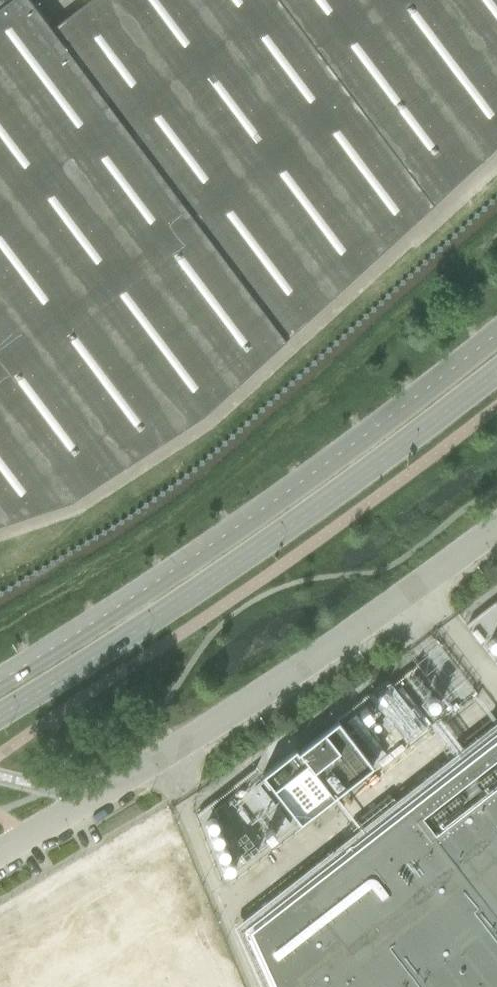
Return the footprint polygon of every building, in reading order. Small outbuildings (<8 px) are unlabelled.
[(58,39),(29,0),(0,0),(0,525),(71,502),(204,415),(433,205),(496,146),(496,0),(109,0),(58,39)] [(483,623),(496,640),(496,612),(483,623)] [(491,716),(452,747),(460,757),(473,774),(462,783),(444,760),(404,791),(422,814),(410,823),(388,795),(349,825),(371,854),(359,863),(342,840),(302,871),(320,894),(266,936),(267,938),(249,953),(276,986),(286,986),(288,985),(289,986),(496,986),(496,723),(491,716)] [(261,775),(299,824),(372,767),(337,722),(297,752),(295,749),(261,775)]
